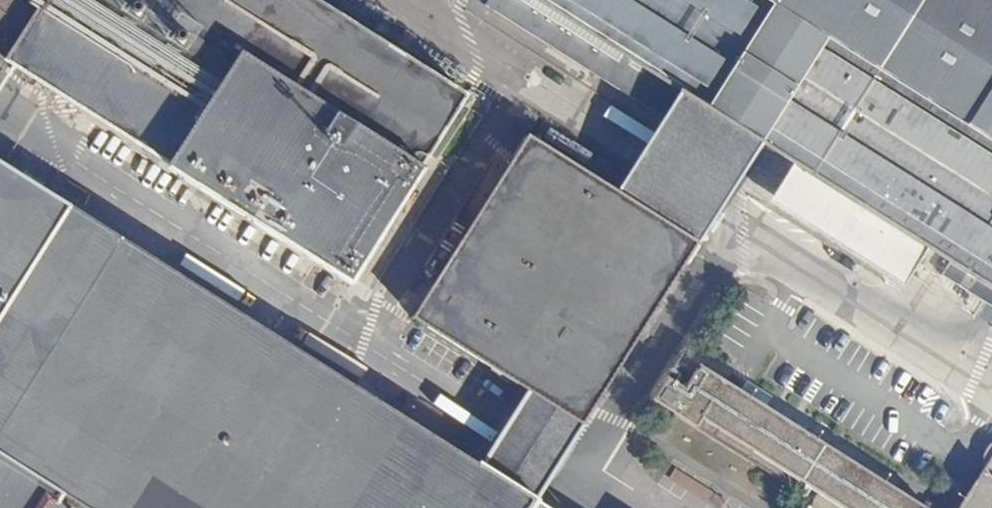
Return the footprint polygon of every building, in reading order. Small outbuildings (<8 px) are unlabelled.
[(355,271),(430,151),(437,156),(471,105),(463,100),(470,90),(328,0),(0,0),(0,46),(355,271)] [(482,4),(688,136),(691,133),(694,135),(710,110),(749,135),(747,139),(760,147),(794,163),(777,189),(909,276),(928,247),(949,261),(940,274),(981,300),(989,287),(991,288),(991,0),(485,0),(482,4)] [(534,500),(760,147),(747,139),(749,135),(710,110),(694,135),(698,137),(650,212),(531,397),(485,469),(534,500)] [(411,317),(531,397),(650,212),(533,134),(411,317)] [(534,500),(485,469),(0,161),(0,507),(546,507),(534,500)] [(654,402),(796,494),(803,484),(820,495),(812,507),(915,507),(738,395),(741,389),(729,382),(726,387),(697,369),(691,379),(675,369),(654,402)] [(962,507),(991,507),(991,462),(962,507)]
